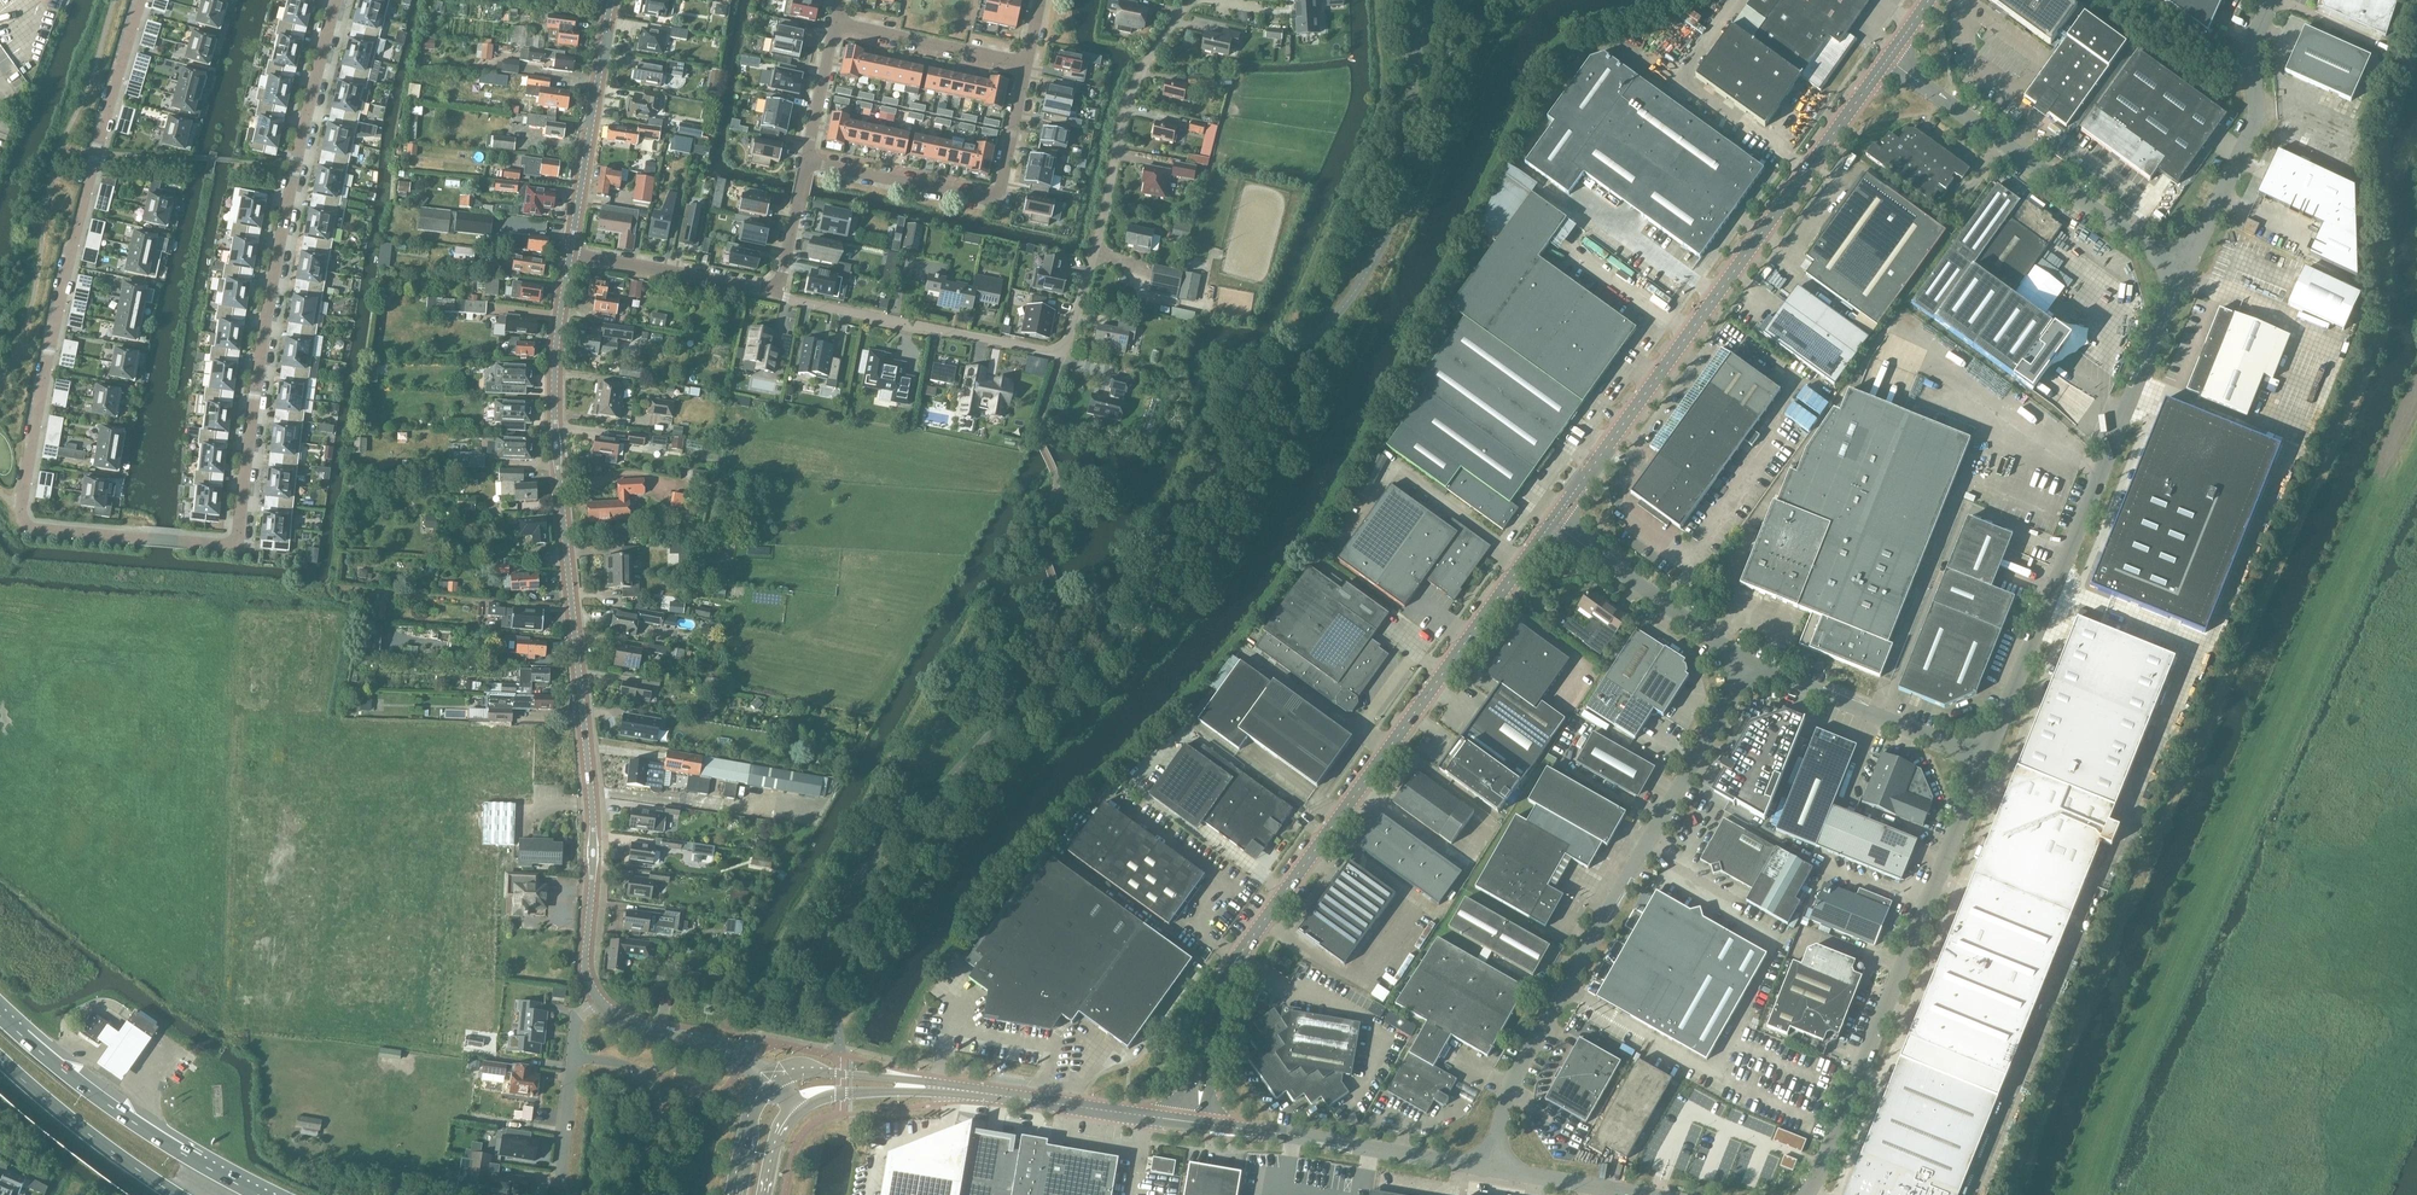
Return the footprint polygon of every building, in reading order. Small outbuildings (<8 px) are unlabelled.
[(224,18),(228,5),(212,0),(204,0),(200,11),(224,18)] [(312,2),(305,1),(305,0),(287,0),(285,9),(309,16),(313,2),(312,2)] [(358,12),(385,19),(390,0),(361,0),(358,12)] [(656,17),(656,18),(658,18),(658,17),(665,18),(668,0),(652,0),(651,2),(647,1),(645,15),(656,17)] [(784,16),(814,22),(817,7),(809,5),(810,0),(787,0),(784,16)] [(985,6),(1002,9),(1004,0),(987,0),(985,6)] [(1021,0),(1004,0),(1002,9),(1019,13),(1021,0)] [(1146,11),(1146,9),(1137,7),(1137,4),(1126,1),(1127,0),(1110,0),(1110,2),(1121,5),(1119,13),(1116,25),(1119,25),(1118,31),(1131,34),(1132,28),(1142,30),(1142,28),(1145,28),(1147,19),(1148,11),(1146,11)] [(1317,0),(1296,1),(1297,11),(1297,12),(1298,19),(1297,19),(1297,20),(1298,31),(1298,35),(1307,34),(1310,34),(1319,33),(1318,22),(1319,22),(1317,0)] [(1856,43),(1857,40),(1848,33),(1871,1),(1870,0),(1751,0),(1746,7),(1765,21),(1752,40),(1732,26),(1701,70),(1696,77),(1766,127),(1802,77),(1821,91),(1856,43)] [(2067,28),(2069,30),(2076,21),(2070,17),(2077,8),(2066,0),(1989,0),(2050,45),(2058,35),(2065,40),(2067,37),(2063,34),(2067,28)] [(2208,33),(2223,0),(2162,0),(2208,33)] [(2322,5),(2324,5),(2323,8),(2386,36),(2398,0),(2323,0),(2322,5)] [(985,6),(982,22),(998,26),(1002,9),(985,6)] [(307,22),(309,16),(285,9),(282,22),(279,21),(277,29),(292,33),(297,34),(298,27),(305,29),(304,29),(305,29),(307,22)] [(998,26),(1015,29),(1019,13),(1002,9),(998,26)] [(224,18),(200,11),(196,24),(197,24),(220,31),(224,18)] [(379,40),(385,19),(358,12),(354,25),(355,25),(366,28),(363,36),(379,40)] [(2076,25),(2067,37),(2065,40),(2024,96),(2066,127),(2075,115),(2118,55),(2126,44),(2084,14),(2076,25)] [(558,40),(558,44),(576,47),(578,33),(573,32),(575,19),(549,16),(547,29),(550,29),(549,39),(558,40)] [(801,46),(802,41),(804,32),(797,31),(799,24),(780,20),(779,27),(778,27),(775,40),(772,40),(800,46),(801,46)] [(513,26),(511,46),(543,50),(544,38),(534,37),(535,29),(513,26)] [(670,38),(686,41),(688,31),(672,28),(670,38)] [(2285,72),(2351,101),(2371,57),(2305,28),(2285,72)] [(300,49),(302,42),(301,42),(295,41),(297,34),(292,33),(277,29),(275,37),(277,37),(274,50),(298,56),(300,49)] [(1267,29),(1266,38),(1282,40),(1283,31),(1267,29)] [(142,37),(149,39),(151,32),(144,30),(142,37)] [(639,50),(662,54),(666,34),(643,30),(639,50)] [(1203,50),(1228,56),(1231,47),(1237,48),(1240,34),(1225,31),(1223,38),(1207,34),(1203,50)] [(151,32),(149,39),(156,42),(158,35),(151,32)] [(190,47),(214,54),(217,41),(194,34),(194,33),(190,47)] [(350,40),(347,54),(374,61),(375,54),(379,55),(383,52),(386,42),(379,40),(363,36),(361,44),(351,41),(350,40)] [(800,46),(772,40),(769,54),(773,55),(771,62),(790,66),(791,59),(798,61),(800,51),(801,46),(800,46)] [(491,46),(483,45),(482,60),(489,61),(491,46)] [(214,54),(190,47),(186,60),(187,60),(210,67),(214,54)] [(863,52),(845,48),(843,63),(860,66),(863,52)] [(564,53),(530,49),(528,62),(544,64),(544,59),(555,61),(554,70),(572,72),(574,58),(564,57),(564,53)] [(268,61),(266,69),(282,73),(284,66),(294,69),(295,69),(298,56),(274,50),(271,62),(268,61)] [(874,58),(863,56),(864,52),(863,52),(860,66),(857,80),(857,81),(858,77),(870,79),(874,58)] [(2158,171),(2177,185),(2227,116),(2138,52),(2081,131),(2151,181),(2158,171)] [(368,82),(374,61),(347,54),(343,68),(344,68),(344,67),(355,70),(352,78),(368,82)] [(1065,56),(1058,54),(1055,70),(1063,71),(1061,78),(1083,83),(1088,61),(1074,58),(1074,56),(1065,54),(1065,56)] [(1525,163),(1569,195),(1584,174),(1700,258),(1764,169),(1605,54),(1591,58),(1548,118),(1554,123),(1525,163)] [(870,79),(882,82),(886,61),(874,58),(870,79)] [(511,66),(511,61),(504,60),(503,62),(498,62),(497,72),(517,74),(518,67),(511,66)] [(882,82),(894,85),(898,63),(886,61),(882,82)] [(637,64),(634,81),(645,82),(644,85),(659,88),(662,74),(665,75),(682,78),(684,65),(668,62),(666,70),(663,69),(637,64)] [(843,63),(840,77),(857,80),(860,66),(843,63)] [(894,85),(906,87),(910,66),(898,63),(894,85)] [(134,64),(132,71),(139,73),(141,66),(134,64)] [(800,86),(800,85),(800,83),(799,83),(800,77),(795,76),(795,74),(796,68),(777,64),(776,69),(775,71),(771,71),(767,88),(798,95),(798,94),(799,92),(800,87),(800,86)] [(906,87),(919,90),(923,68),(910,66),(906,87)] [(179,83),(203,90),(207,77),(184,70),(183,69),(179,83)] [(282,73),(266,69),(265,77),(267,78),(264,90),(289,96),(292,82),(291,82),(291,83),(280,80),(282,73)] [(941,72),(928,70),(924,91),(936,93),(941,72)] [(953,75),(941,72),(936,93),(948,96),(953,75)] [(965,77),(953,75),(948,96),(960,99),(965,77)] [(1215,77),(1200,77),(1200,87),(1215,87),(1217,87),(1217,86),(1232,86),(1232,76),(1217,76),(1217,77),(1215,77)] [(550,80),(528,77),(526,96),(539,98),(538,106),(567,110),(569,92),(567,90),(549,87),(550,80)] [(977,80),(965,77),(960,99),(973,101),(977,80)] [(366,91),(368,82),(352,78),(351,86),(340,83),(339,83),(336,96),(363,103),(363,102),(360,102),(363,90),(366,91)] [(127,87),(134,89),(137,81),(130,79),(127,87)] [(987,93),(990,79),(989,79),(988,82),(977,80),(973,101),(984,104),(983,107),(984,107),(987,93)] [(1004,97),(1007,83),(990,79),(987,93),(1004,97)] [(1046,95),(1045,100),(1046,100),(1071,105),(1074,91),(1073,91),(1074,84),(1056,80),(1054,87),(1048,85),(1046,95)] [(137,81),(134,89),(141,91),(144,84),(137,81)] [(1167,81),(1163,96),(1185,102),(1190,103),(1194,87),(1194,86),(1188,86),(1167,81)] [(179,83),(176,96),(200,102),(203,90),(179,83)] [(420,86),(411,85),(409,99),(418,101),(420,86)] [(257,110),(272,113),(274,106),(285,109),(285,110),(289,96),(264,90),(261,102),(259,102),(257,110)] [(629,100),(629,101),(629,102),(628,102),(626,116),(633,117),(632,117),(635,118),(635,117),(647,120),(649,110),(657,112),(660,96),(645,93),(644,100),(633,99),(632,99),(631,99),(630,99),(629,100)] [(987,93),(984,107),(1001,111),(1004,97),(987,93)] [(766,101),(763,115),(789,120),(792,106),(785,105),(787,98),(768,94),(767,101),(766,101)] [(200,102),(176,96),(172,109),(196,115),(200,102)] [(363,103),(336,96),(333,110),(334,110),(340,111),(338,119),(342,120),(358,124),(363,103)] [(1065,126),(1067,119),(1068,119),(1071,105),(1046,100),(1045,100),(1044,105),(1042,114),(1048,115),(1047,122),(1051,123),(1065,126)] [(423,108),(409,107),(406,139),(416,140),(418,116),(422,117),(423,108)] [(257,110),(255,118),(258,118),(255,131),(279,136),(282,123),(282,122),(281,123),(271,120),(272,113),(257,110)] [(709,112),(703,110),(701,120),(707,121),(709,112)] [(761,129),(760,136),(778,140),(779,133),(786,135),(789,120),(763,115),(760,129),(761,129)] [(849,118),(832,115),(829,129),(846,132),(849,118)] [(117,123),(124,125),(126,118),(119,116),(117,123)] [(555,120),(528,116),(526,127),(546,130),(545,137),(563,139),(563,137),(565,136),(565,132),(564,131),(564,127),(554,125),(555,120)] [(126,118),(124,125),(131,127),(133,120),(126,118)] [(166,132),(190,138),(194,125),(170,119),(170,118),(166,132)] [(849,118),(846,132),(843,147),(844,147),(844,143),(856,146),(860,124),(849,122),(850,118),(849,118)] [(329,125),(326,139),(353,145),(358,124),(342,120),(338,119),(336,127),(330,126),(330,125),(329,125)] [(652,126),(661,128),(662,122),(653,120),(652,126)] [(1157,122),(1153,137),(1174,143),(1178,128),(1157,122)] [(1192,122),(1189,131),(1204,135),(1206,127),(1206,125),(1192,122)] [(1049,130),(1042,129),(1039,143),(1039,144),(1066,149),(1066,148),(1069,135),(1069,134),(1068,134),(1069,127),(1065,126),(1051,123),(1049,130)] [(702,128),(681,124),(680,134),(701,138),(702,128)] [(856,146),(868,148),(872,127),(860,124),(856,146)] [(1209,124),(1205,139),(1214,141),(1218,127),(1209,124)] [(638,132),(609,128),(607,142),(636,146),(637,138),(658,141),(660,129),(639,125),(638,132)] [(868,148),(880,151),(884,129),(872,127),(868,148)] [(829,129),(826,143),(843,147),(846,132),(829,129)] [(880,151),(892,153),(896,132),(884,129),(880,151)] [(279,136),(255,131),(252,143),(249,143),(247,151),(263,154),(265,147),(275,149),(275,150),(276,150),(279,136)] [(1870,155),(1930,198),(1935,190),(1944,197),(1948,192),(1944,189),(1954,174),(1959,178),(1965,170),(1921,138),(1923,136),(1918,132),(1914,131),(1910,131),(1908,131),(1907,132),(1905,133),(1904,135),(1897,144),(1890,138),(1881,151),(1876,147),(1870,155)] [(190,138),(166,132),(163,146),(163,145),(187,151),(190,138)] [(892,153),(905,156),(909,135),(896,132),(892,153)] [(515,139),(487,136),(486,148),(514,151),(515,139)] [(692,140),(673,136),(672,144),(681,146),(680,153),(689,155),(692,140)] [(927,138),(914,136),(910,157),(922,160),(927,138)] [(922,160),(934,162),(939,141),(927,138),(922,160)] [(353,145),(326,139),(323,153),(324,153),(324,152),(334,155),(333,163),(348,166),(353,145)] [(782,146),(751,140),(748,156),(752,157),(751,164),(769,168),(771,161),(779,163),(780,155),(782,146)] [(951,143),(939,141),(934,162),(947,165),(951,143)] [(947,165),(959,167),(963,146),(951,143),(947,165)] [(1204,143),(1201,154),(1210,157),(1213,146),(1204,143)] [(970,173),(973,159),(976,145),(975,145),(975,148),(963,146),(959,167),(970,170),(969,173),(970,173)] [(990,163),(993,149),(976,145),(973,159),(990,163)] [(408,146),(407,155),(416,156),(417,147),(408,146)] [(1029,156),(1026,170),(1056,176),(1059,162),(1055,161),(1056,154),(1038,150),(1036,157),(1029,156)] [(2258,194),(2302,215),(2322,171),(2278,150),(2258,194)] [(1186,157),(1184,165),(1197,168),(1207,170),(1209,162),(1186,157)] [(970,173),(987,177),(990,163),(973,159),(970,173)] [(533,163),(532,171),(541,172),(540,175),(558,177),(558,175),(559,174),(560,170),(559,169),(559,163),(542,161),(542,164),(533,163)] [(344,188),(348,166),(333,163),(332,163),(331,171),(320,169),(320,168),(317,182),(344,188)] [(1144,194),(1166,198),(1170,175),(1195,180),(1197,168),(1184,165),(1175,164),(1174,172),(1146,167),(1144,177),(1145,177),(1147,177),(1144,194)] [(519,172),(505,170),(504,178),(518,180),(519,172)] [(597,196),(609,198),(610,188),(620,190),(622,173),(601,170),(597,196)] [(1055,177),(1056,176),(1026,170),(1023,184),(1030,186),(1029,193),(1047,196),(1049,189),(1050,190),(1053,176),(1055,177)] [(2322,171),(2302,215),(2323,225),(2309,254),(2357,277),(2355,186),(2322,171)] [(1814,263),(1806,274),(1877,326),(1946,231),(1867,174),(1807,257),(1814,263)] [(654,179),(637,176),(633,200),(650,203),(654,179)] [(555,194),(536,191),(529,190),(529,184),(518,183),(496,181),(495,191),(517,193),(518,189),(528,190),(527,199),(526,204),(524,213),(540,216),(540,213),(541,207),(553,209),(555,194)] [(339,209),(344,188),(317,182),(314,196),(315,195),(325,198),(323,206),(339,209)] [(1950,251),(1912,304),(2033,391),(2063,349),(2071,347),(2076,351),(2080,346),(2087,345),(2087,331),(2049,322),(2012,296),(2062,227),(2023,198),(2020,202),(1997,186),(1950,251)] [(768,209),(769,203),(770,202),(762,200),(763,193),(745,189),(743,196),(742,196),(738,212),(766,218),(768,209)] [(171,215),(176,194),(159,191),(159,190),(157,198),(151,196),(150,195),(147,209),(171,215)] [(238,212),(262,216),(265,203),(264,203),(254,201),(255,193),(239,190),(238,199),(240,199),(238,212)] [(669,191),(670,191),(661,215),(654,213),(649,237),(667,241),(676,197),(676,193),(677,193),(677,192),(669,191)] [(96,201),(103,203),(105,195),(98,194),(96,201)] [(1450,307),(1465,318),(1465,317),(1584,403),(1637,329),(1539,258),(1567,219),(1532,194),(1450,307)] [(103,203),(111,204),(112,197),(105,195),(103,203)] [(1026,199),(1023,212),(1023,214),(1031,215),(1029,222),(1048,226),(1049,219),(1051,220),(1054,203),(1026,197),(1026,199)] [(335,230),(339,209),(323,206),(322,214),(311,211),(308,225),(335,230)] [(698,248),(705,210),(693,207),(690,207),(689,211),(685,210),(682,226),(686,226),(682,244),(685,245),(698,248)] [(168,228),(171,215),(147,209),(143,223),(144,223),(145,223),(168,228)] [(490,236),(493,217),(420,209),(418,231),(448,234),(449,229),(454,230),(454,232),(490,236)] [(851,216),(824,210),(821,227),(820,232),(846,238),(847,232),(855,233),(858,218),(851,217),(851,216)] [(233,224),(231,232),(247,235),(248,228),(259,230),(262,216),(238,212),(235,224),(233,224)] [(598,231),(621,235),(619,249),(632,251),(635,237),(629,236),(632,217),(601,212),(598,231)] [(758,225),(753,224),(754,219),(734,215),(733,221),(742,223),(738,241),(740,241),(740,242),(765,247),(765,246),(764,246),(768,228),(769,229),(769,228),(758,225)] [(904,229),(906,220),(898,218),(896,228),(904,229)] [(1175,223),(1173,235),(1189,239),(1192,227),(1175,223)] [(335,230),(308,225),(305,238),(306,239),(306,238),(317,240),(315,248),(331,251),(335,230)] [(922,228),(908,225),(903,249),(918,252),(922,228)] [(1126,245),(1136,247),(1135,250),(1150,254),(1155,232),(1130,227),(1126,245)] [(89,229),(88,237),(95,238),(96,231),(89,229)] [(230,253),(254,257),(257,243),(256,243),(256,244),(246,242),(247,235),(231,232),(230,240),(232,240),(230,253)] [(136,233),(135,233),(132,246),(156,252),(156,251),(159,239),(136,233)] [(529,238),(512,236),(510,250),(528,252),(528,251),(546,253),(547,251),(548,249),(549,246),(547,245),(548,239),(545,239),(529,237),(529,238)] [(813,241),(809,260),(832,264),(831,269),(850,273),(851,266),(836,263),(839,246),(813,241)] [(744,247),(733,245),(728,243),(726,253),(731,254),(729,265),(755,270),(758,256),(743,253),(744,247)] [(84,253),(91,254),(93,247),(85,246),(84,253)] [(156,252),(132,246),(129,259),(159,266),(162,253),(156,251),(156,252)] [(91,254),(98,256),(100,249),(93,247),(91,254)] [(327,273),(331,251),(315,248),(313,256),(303,254),(302,254),(300,268),(327,273)] [(457,249),(455,261),(473,263),(474,251),(457,249)] [(223,273),(239,275),(241,268),(251,270),(251,271),(252,271),(254,257),(230,253),(228,265),(225,265),(223,273)] [(522,258),(520,272),(543,276),(543,274),(544,274),(546,273),(546,269),(545,268),(544,267),(545,261),(522,258)] [(1031,288),(1061,295),(1065,276),(1058,274),(1061,261),(1045,258),(1042,271),(1036,269),(1031,288)] [(159,266),(129,259),(126,272),(156,279),(159,266)] [(887,266),(884,280),(893,282),(895,268),(887,266)] [(1155,266),(1154,271),(1153,278),(1149,293),(1178,299),(1183,273),(1155,266)] [(807,279),(804,293),(816,295),(838,299),(842,281),(849,282),(851,274),(820,267),(819,274),(810,272),(810,273),(809,280),(807,279)] [(327,273),(300,268),(297,281),(298,282),(298,281),(309,283),(307,291),(323,294),(327,273)] [(2360,295),(2305,269),(2288,305),(2344,331),(2360,295)] [(239,275),(223,273),(222,280),(219,279),(217,293),(223,294),(247,298),(250,284),(249,284),(238,282),(239,275)] [(1184,273),(1179,298),(1193,301),(1196,284),(1199,285),(1201,276),(1184,273)] [(499,278),(478,276),(477,288),(486,289),(485,295),(498,296),(499,278)] [(926,291),(940,294),(938,306),(952,309),(953,306),(971,310),(973,300),(997,305),(1002,282),(975,277),(973,291),(944,285),(945,280),(929,277),(926,291)] [(616,280),(608,279),(607,284),(591,281),(590,288),(589,289),(588,292),(589,294),(589,296),(596,297),(594,312),(600,313),(600,315),(609,316),(610,314),(616,315),(618,301),(606,299),(607,294),(613,295),(614,289),(622,290),(624,282),(615,281),(616,280)] [(631,282),(629,297),(639,298),(641,284),(631,282)] [(511,299),(539,303),(542,287),(513,283),(511,299)] [(125,285),(125,284),(122,298),(146,303),(146,304),(152,305),(155,291),(125,285)] [(75,292),(82,294),(83,287),(76,285),(75,292)] [(82,294),(89,295),(90,288),(83,287),(82,294)] [(1758,331),(1834,386),(1869,338),(1798,287),(1774,320),(1769,316),(1758,331)] [(323,294),(307,291),(306,299),(295,297),(294,297),(292,311),(319,315),(323,294)] [(245,312),(247,298),(223,294),(221,306),(218,306),(216,314),(232,316),(234,309),(244,311),(244,312),(245,312)] [(1033,295),(1031,305),(1025,332),(1046,337),(1051,310),(1044,308),(1047,298),(1033,295)] [(146,303),(122,298),(119,311),(143,316),(146,304),(146,303)] [(496,317),(497,304),(465,302),(464,302),(427,299),(426,306),(436,307),(435,313),(453,314),(463,315),(496,317)] [(886,310),(888,301),(881,300),(879,308),(886,310)] [(2219,309),(2187,391),(2201,397),(2201,398),(2247,417),(2281,333),(2235,314),(2234,315),(2219,309)] [(69,318),(76,319),(78,312),(71,311),(69,318)] [(143,316),(119,311),(116,324),(141,329),(143,316)] [(316,337),(319,315),(292,311),(290,325),(291,324),(301,326),(300,334),(316,337)] [(78,312),(76,319),(83,321),(85,314),(78,312)] [(216,335),(241,339),(243,325),(242,325),(231,323),(232,316),(216,314),(215,322),(218,322),(216,335)] [(652,315),(650,325),(664,328),(666,318),(652,315)] [(536,321),(518,320),(519,317),(507,316),(506,319),(499,319),(499,325),(506,326),(505,333),(535,335),(535,333),(537,332),(537,328),(536,327),(536,321)] [(1465,317),(1465,318),(1416,385),(1426,393),(1387,446),(1503,530),(1519,509),(1511,503),(1535,470),(1539,473),(1555,451),(1551,448),(1584,403),(1465,317)] [(1094,342),(1109,345),(1108,350),(1124,353),(1127,339),(1133,340),(1135,326),(1119,323),(1117,331),(1097,327),(1094,342)] [(141,329),(116,324),(114,337),(138,342),(141,329)] [(621,329),(602,326),(601,334),(619,337),(621,329)] [(770,345),(773,333),(751,329),(745,361),(758,364),(757,370),(773,373),(777,352),(769,350),(770,345)] [(316,337),(300,334),(299,342),(288,341),(288,340),(287,340),(285,354),(313,358),(316,337)] [(241,339),(216,335),(214,347),(211,347),(210,355),(226,357),(227,350),(238,352),(238,353),(241,339)] [(599,341),(582,338),(582,343),(580,344),(580,348),(581,350),(580,352),(591,354),(590,356),(597,357),(597,355),(615,358),(617,346),(599,344),(599,341)] [(519,339),(504,339),(504,343),(509,343),(508,353),(516,354),(516,356),(533,357),(534,344),(519,344),(519,339)] [(823,343),(816,341),(807,340),(804,339),(804,342),(800,362),(797,374),(800,375),(813,377),(816,378),(837,382),(838,377),(841,361),(840,361),(831,359),(834,347),(834,345),(823,343)] [(1660,454),(1631,493),(1653,509),(1650,513),(1664,523),(1667,519),(1681,529),(1781,391),(1731,355),(1721,348),(1686,397),(1650,447),(1660,454)] [(61,358),(68,359),(69,352),(62,350),(61,358)] [(117,350),(116,350),(113,363),(138,368),(140,355),(117,351),(117,350)] [(69,352),(68,359),(75,360),(77,353),(69,352)] [(890,362),(889,362),(889,359),(888,359),(888,360),(883,359),(884,355),(869,352),(869,354),(863,353),(859,373),(865,374),(863,387),(880,390),(882,391),(882,393),(898,396),(897,403),(908,405),(913,379),(903,377),(905,365),(890,362)] [(313,358),(285,354),(283,368),(284,368),(284,367),(294,369),(293,377),(309,379),(313,358)] [(226,357),(210,355),(209,363),(212,363),(210,376),(234,380),(236,366),(225,364),(226,357)] [(933,364),(930,381),(953,386),(956,368),(955,368),(944,366),(945,362),(942,362),(941,366),(935,364),(933,364)] [(138,368),(113,363),(111,378),(111,377),(135,382),(138,368)] [(500,386),(503,386),(503,393),(500,393),(500,394),(527,395),(527,394),(524,394),(525,387),(527,387),(532,387),(532,380),(532,369),(532,367),(528,367),(528,366),(501,365),(497,365),(496,373),(496,378),(496,386),(500,386)] [(644,370),(620,366),(619,376),(642,380),(644,370)] [(964,384),(961,400),(977,403),(976,409),(979,409),(989,411),(989,415),(1002,417),(1005,406),(1008,406),(1012,386),(1009,385),(1009,383),(1007,382),(1007,383),(997,381),(996,380),(995,382),(983,380),(984,372),(970,369),(967,368),(967,369),(971,370),(968,385),(964,384)] [(204,396),(224,399),(225,392),(232,393),(234,380),(210,376),(208,389),(205,388),(204,396)] [(309,379),(293,377),(292,385),(281,384),(281,383),(279,397),(306,401),(309,379)] [(1129,381),(1112,377),(1109,389),(1110,389),(1108,399),(1091,395),(1087,413),(1094,415),(1094,417),(1095,419),(1101,421),(1103,419),(1104,417),(1120,421),(1125,403),(1122,402),(1125,393),(1126,393),(1129,381)] [(595,400),(622,403),(623,398),(623,399),(623,397),(624,389),(625,389),(625,388),(620,387),(606,385),(598,384),(595,400)] [(936,389),(922,386),(920,394),(934,397),(936,389)] [(98,387),(95,401),(120,405),(122,392),(98,388),(98,387)] [(53,397),(60,398),(62,391),(54,390),(53,397)] [(60,398),(67,400),(69,392),(62,391),(60,398)] [(223,406),(224,399),(204,396),(203,404),(206,405),(204,417),(229,421),(231,407),(230,406),(230,407),(223,406)] [(306,401),(279,397),(277,411),(278,411),(288,412),(287,420),(303,422),(306,401)] [(622,403),(595,400),(594,406),(593,415),(598,416),(620,419),(620,418),(622,403)] [(663,402),(649,400),(647,414),(664,417),(666,410),(662,409),(663,402)] [(2165,400),(2090,586),(2205,633),(2281,446),(2165,400)] [(120,405),(95,401),(93,415),(94,414),(117,419),(120,405)] [(500,402),(496,402),(495,410),(495,414),(495,422),(500,422),(500,423),(502,423),(502,429),(499,429),(499,430),(526,431),(526,430),(523,430),(524,424),(526,424),(531,424),(531,417),(532,405),(532,403),(527,403),(500,402)] [(674,403),(663,402),(662,409),(666,410),(664,417),(672,418),(674,403)] [(374,409),(364,409),(363,426),(373,426),(374,409)] [(229,421),(204,417),(203,430),(200,430),(199,438),(219,440),(220,433),(226,434),(227,435),(229,421)] [(303,422),(287,420),(286,429),(275,427),(273,441),(301,444),(303,422)] [(48,426),(46,433),(54,435),(55,427),(48,426)] [(102,428),(101,428),(99,442),(124,446),(126,433),(102,429),(102,428)] [(645,436),(629,434),(628,442),(644,444),(645,436)] [(619,440),(596,437),(594,454),(616,457),(619,440)] [(218,447),(219,440),(199,438),(198,446),(201,446),(199,459),(224,462),(225,448),(218,447)] [(501,439),(497,439),(496,447),(496,446),(496,451),(496,459),(501,459),(527,460),(532,460),(532,455),(533,445),(532,445),(533,440),(528,440),(501,439)] [(366,447),(367,440),(355,440),(354,454),(363,454),(363,447),(366,447)] [(301,444),(273,441),(271,455),(272,455),(272,454),(283,455),(282,464),(298,465),(301,444)] [(44,450),(51,451),(52,444),(45,442),(44,450)] [(124,446),(99,442),(97,455),(121,459),(124,446)] [(51,451),(58,452),(59,445),(52,444),(51,451)] [(121,459),(97,455),(95,468),(119,472),(121,459)] [(484,456),(455,455),(454,467),(483,468),(484,456)] [(224,462),(199,459),(198,471),(195,471),(194,479),(210,481),(214,481),(215,474),(221,475),(221,476),(222,476),(224,462)] [(298,465),(282,464),(281,472),(270,471),(270,470),(269,470),(268,484),(296,487),(298,465)] [(502,497),(515,496),(516,502),(537,501),(536,485),(523,486),(523,471),(499,470),(499,482),(501,482),(502,497)] [(1397,478),(1339,559),(1396,600),(1402,591),(1412,598),(1425,579),(1453,599),(1491,547),(1397,478)] [(86,479),(83,493),(108,496),(110,483),(86,480),(86,479)] [(214,481),(210,481),(194,479),(193,487),(196,487),(195,500),(219,503),(221,489),(220,489),(214,488),(214,481)] [(630,521),(629,501),(628,501),(628,495),(644,494),(643,480),(617,481),(618,496),(619,496),(619,502),(587,504),(588,523),(630,521)] [(37,489),(44,491),(45,483),(38,482),(37,489)] [(44,491),(51,492),(53,484),(45,483),(44,491)] [(293,508),(296,487),(268,484),(266,498),(267,498),(278,499),(277,507),(293,508)] [(108,496),(83,493),(81,507),(82,507),(82,506),(95,508),(94,516),(110,518),(112,505),(107,505),(108,496)] [(454,497),(453,510),(475,511),(475,498),(454,497)] [(190,521),(206,523),(206,515),(217,516),(217,517),(218,517),(219,503),(195,500),(193,513),(190,513),(190,521)] [(293,508),(277,507),(276,515),(265,514),(266,514),(265,514),(263,528),(291,530),(293,508)] [(533,536),(533,545),(548,544),(545,517),(518,519),(519,537),(533,536)] [(1899,689),(1945,708),(1976,695),(2015,598),(1991,589),(2013,536),(1968,518),(1899,689)] [(291,530),(263,528),(262,542),(263,542),(263,541),(274,542),(273,551),(289,552),(291,530)] [(638,562),(638,547),(621,548),(622,557),(605,558),(605,574),(630,574),(630,562),(638,562)] [(509,566),(487,567),(487,575),(509,574),(509,566)] [(1342,590),(1339,587),(1343,582),(1332,574),(1328,580),(1310,567),(1264,631),(1267,633),(1256,647),(1347,713),(1354,712),(1359,704),(1358,698),(1389,655),(1370,641),(1390,614),(1347,583),(1342,590)] [(622,589),(622,598),(639,598),(639,583),(630,583),(630,574),(605,574),(605,589),(606,590),(611,590),(614,589),(622,589)] [(510,576),(511,592),(539,590),(539,575),(510,576)] [(1704,591),(1710,596),(1715,589),(1709,584),(1704,591)] [(1564,627),(1586,643),(1585,644),(1600,655),(1616,633),(1628,617),(1591,590),(1580,605),(1601,621),(1591,635),(1570,619),(1564,627)] [(386,610),(382,610),(383,604),(374,603),(373,620),(385,621),(386,610)] [(489,604),(488,616),(504,618),(505,615),(512,616),(511,629),(542,631),(544,612),(512,610),(505,609),(499,609),(499,604),(489,604)] [(663,615),(639,611),(638,616),(637,622),(661,626),(663,615)] [(613,618),(611,632),(626,635),(626,636),(628,636),(628,635),(635,636),(637,622),(638,616),(620,613),(618,619),(613,618)] [(1984,850),(1900,1058),(1998,1097),(2101,841),(2112,846),(2119,827),(2109,823),(2150,720),(2175,658),(2077,618),(2052,681),(1989,837),(1993,838),(1988,852),(1984,850)] [(382,626),(363,625),(360,654),(380,655),(382,626)] [(1460,739),(1438,770),(1440,771),(1499,813),(1521,783),(1520,782),(1529,771),(1543,752),(1552,740),(1566,720),(1543,703),(1537,711),(1535,709),(1570,661),(1521,625),(1486,674),(1500,684),(1491,697),(1483,709),(1460,739)] [(1688,672),(1686,666),(1684,664),(1686,661),(1637,630),(1587,707),(1635,739),(1651,715),(1653,716),(1658,715),(1659,713),(1664,716),(1689,677),(1686,675),(1688,672)] [(547,654),(547,651),(546,649),(547,643),(529,642),(529,639),(518,639),(516,655),(528,656),(527,660),(535,660),(535,657),(545,657),(546,655),(547,654)] [(667,648),(649,645),(647,652),(665,655),(667,648)] [(618,647),(614,666),(638,670),(642,651),(618,647)] [(416,659),(417,650),(405,649),(405,658),(416,659)] [(1249,737),(1318,787),(1353,738),(1275,681),(1273,684),(1241,662),(1199,720),(1240,750),(1249,737)] [(531,683),(550,683),(550,671),(520,670),(520,689),(531,689),(531,683)] [(620,698),(628,699),(627,703),(640,705),(641,701),(649,703),(651,688),(658,689),(660,681),(643,679),(642,686),(623,682),(620,698)] [(500,684),(500,693),(516,694),(516,685),(500,684)] [(552,710),(553,697),(515,696),(515,695),(484,693),(484,694),(486,694),(486,710),(489,710),(489,722),(512,722),(512,711),(529,711),(528,712),(529,712),(529,709),(534,709),(534,710),(552,710)] [(1714,791),(1765,820),(1804,722),(1786,714),(1751,726),(1714,791)] [(620,736),(656,742),(659,721),(624,715),(620,736)] [(1776,830),(1840,856),(1857,816),(1833,806),(1857,746),(1817,730),(1776,830)] [(1576,763),(1636,797),(1653,767),(1593,733),(1576,763)] [(1150,795),(1180,817),(1186,809),(1247,853),(1253,845),(1262,851),(1292,809),(1204,745),(1198,754),(1186,745),(1150,795)] [(751,766),(702,758),(667,752),(664,765),(630,761),(629,765),(628,765),(625,766),(625,774),(626,776),(628,776),(627,785),(650,787),(650,789),(651,791),(651,792),(653,793),(654,794),(656,794),(658,794),(659,793),(661,791),(661,789),(663,774),(664,771),(699,777),(700,776),(748,784),(748,785),(819,798),(823,778),(751,766)] [(1931,804),(1933,798),(1921,770),(1915,768),(1916,767),(1882,753),(1862,802),(1894,815),(1923,826),(1932,804),(1931,804)] [(1626,814),(1547,769),(1529,802),(1537,806),(1603,844),(1608,847),(1626,814)] [(1452,845),(1474,813),(1463,805),(1416,771),(1393,802),(1440,836),(1452,845)] [(700,778),(698,794),(707,795),(710,780),(700,778)] [(725,783),(723,798),(735,800),(737,785),(725,783)] [(482,803),(481,844),(497,845),(512,845),(513,804),(482,803)] [(1070,851),(1069,852),(1170,925),(1206,876),(1105,803),(1078,840),(1075,837),(1067,848),(1070,851)] [(1517,816),(1476,888),(1546,928),(1564,896),(1548,887),(1566,856),(1589,869),(1603,844),(1537,806),(1527,822),(1517,816)] [(680,809),(666,807),(665,814),(679,816),(680,809)] [(629,828),(653,832),(655,821),(660,822),(662,813),(632,809),(629,828)] [(1360,848),(1439,905),(1462,873),(1383,816),(1360,848)] [(1857,816),(1840,856),(1901,881),(1917,841),(1857,816)] [(1813,869),(1723,820),(1700,862),(1711,868),(1714,875),(1722,873),(1754,890),(1747,902),(1789,925),(1801,903),(1796,900),(1813,869)] [(1977,844),(1985,848),(1988,840),(1980,837),(1977,844)] [(518,867),(531,867),(531,864),(561,865),(562,845),(548,844),(548,841),(532,840),(532,841),(519,841),(518,867)] [(631,843),(629,862),(653,866),(655,851),(664,852),(665,848),(687,851),(687,849),(692,850),(693,845),(656,840),(655,847),(631,843)] [(990,993),(985,1020),(1052,1031),(1063,1016),(1073,1024),(1080,1014),(1129,1049),(1193,960),(1045,854),(974,952),(984,959),(970,979),(990,993)] [(1333,885),(1299,932),(1345,965),(1396,895),(1350,861),(1341,873),(1342,874),(1334,885),(1333,885)] [(630,877),(627,896),(651,900),(654,882),(668,884),(669,877),(650,873),(649,880),(630,877)] [(533,886),(534,877),(537,877),(537,876),(506,875),(505,898),(506,898),(506,895),(514,895),(513,915),(527,916),(528,908),(536,908),(537,906),(545,906),(545,908),(546,887),(533,886)] [(1810,920),(1875,946),(1892,902),(1859,889),(1856,896),(1824,883),(1810,920)] [(1658,893),(1597,998),(1707,1061),(1767,955),(1715,925),(1658,893)] [(1492,952),(1534,976),(1551,947),(1466,899),(1449,928),(1485,948),(1492,952)] [(626,911),(624,930),(656,934),(657,924),(674,926),(674,931),(681,932),(681,930),(686,931),(687,923),(682,922),(684,911),(666,909),(665,916),(626,911)] [(1410,1054),(1388,1092),(1427,1114),(1434,1101),(1444,1106),(1447,1105),(1449,1103),(1449,1101),(1448,1098),(1447,1098),(1457,1080),(1434,1067),(1452,1036),(1488,1057),(1527,989),(1485,965),(1492,952),(1485,948),(1477,961),(1466,954),(1438,938),(1396,1004),(1427,1022),(1410,1054)] [(611,941),(607,970),(623,972),(625,955),(649,958),(651,943),(626,940),(626,942),(611,941)] [(1790,1029),(1828,1044),(1837,1040),(1865,970),(1863,964),(1817,946),(1808,949),(1802,965),(1793,962),(1767,1027),(1788,1035),(1790,1029)] [(1280,964),(1288,969),(1292,963),(1285,957),(1280,964)] [(649,976),(648,982),(676,988),(678,975),(658,971),(657,978),(649,976)] [(540,1013),(541,1005),(519,1002),(518,1011),(521,1012),(518,1039),(510,1038),(509,1052),(539,1055),(539,1048),(538,1048),(538,1044),(542,1045),(543,1045),(546,1014),(546,1013),(540,1013)] [(1254,1024),(1262,1034),(1252,1041),(1259,1051),(1249,1058),(1278,1099),(1288,1092),(1295,1102),(1305,1095),(1312,1105),(1322,1097),(1330,1108),(1350,1093),(1342,1083),(1344,1075),(1352,1076),(1361,1024),(1292,1012),(1282,1019),(1275,1009),(1254,1024)] [(93,1013),(79,1033),(97,1045),(111,1026),(93,1013)] [(131,1018),(128,1023),(152,1039),(155,1034),(159,1029),(135,1013),(131,1018)] [(126,1020),(118,1033),(106,1025),(97,1038),(108,1046),(103,1054),(96,1063),(121,1080),(129,1070),(137,1058),(145,1047),(151,1038),(126,1020)] [(1580,1039),(1545,1100),(1586,1123),(1621,1062),(1580,1039)] [(400,1061),(401,1052),(380,1049),(378,1058),(400,1061)] [(1998,1097),(1900,1058),(1848,1188),(1849,1189),(1849,1188),(1851,1189),(1850,1193),(1850,1194),(1959,1194),(1998,1097)] [(1639,1061),(1589,1148),(1603,1155),(1607,1148),(1627,1160),(1673,1080),(1639,1061)] [(484,1062),(483,1072),(505,1075),(505,1070),(506,1065),(484,1062)] [(505,1070),(512,1071),(513,1071),(510,1094),(530,1096),(530,1097),(533,1098),(533,1097),(536,1097),(537,1095),(539,1094),(539,1088),(538,1086),(539,1077),(534,1076),(535,1069),(506,1065),(505,1070)] [(221,1085),(212,1086),(214,1116),(223,1115),(221,1085)] [(513,1119),(531,1121),(533,1108),(523,1107),(523,1113),(514,1112),(513,1119)] [(298,1117),(296,1127),(320,1131),(322,1121),(298,1117)] [(530,1141),(520,1139),(521,1132),(506,1129),(505,1136),(503,1136),(500,1156),(534,1162),(537,1142),(530,1141)] [(949,1180),(890,1170),(885,1194),(1113,1194),(1119,1159),(1047,1147),(1048,1144),(1048,1140),(1046,1137),(1042,1134),(1037,1132),(1033,1132),(1029,1133),(1025,1135),(1024,1138),(1023,1140),(1023,1143),(969,1134),(963,1170),(962,1176),(956,1175),(955,1181),(949,1180)] [(472,1154),(471,1161),(491,1164),(492,1156),(472,1154)] [(1177,1162),(1154,1158),(1151,1172),(1174,1176),(1177,1162)] [(510,1177),(509,1179),(489,1176),(490,1164),(471,1161),(468,1182),(487,1185),(486,1194),(496,1194),(508,1194),(508,1192),(526,1194),(526,1193),(528,1191),(528,1188),(527,1186),(528,1179),(510,1177)] [(1242,1173),(1229,1171),(1220,1169),(1190,1164),(1185,1194),(1238,1194),(1242,1173)] [(13,1192),(19,1194),(26,1179),(6,1171),(2,1179),(0,1178),(0,1194),(12,1194),(13,1192)]
